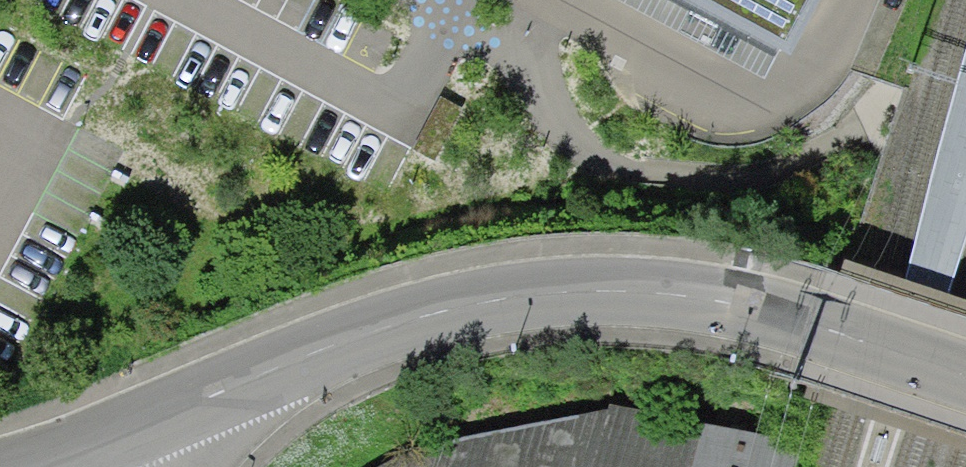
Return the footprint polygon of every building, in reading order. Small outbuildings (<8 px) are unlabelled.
[(794,47),(818,0),(701,0),(794,47)] [(901,292),(948,308),(965,251),(965,81),(901,292)] [(798,453),(624,411),(449,450),(397,466),(794,466),(798,453)]
